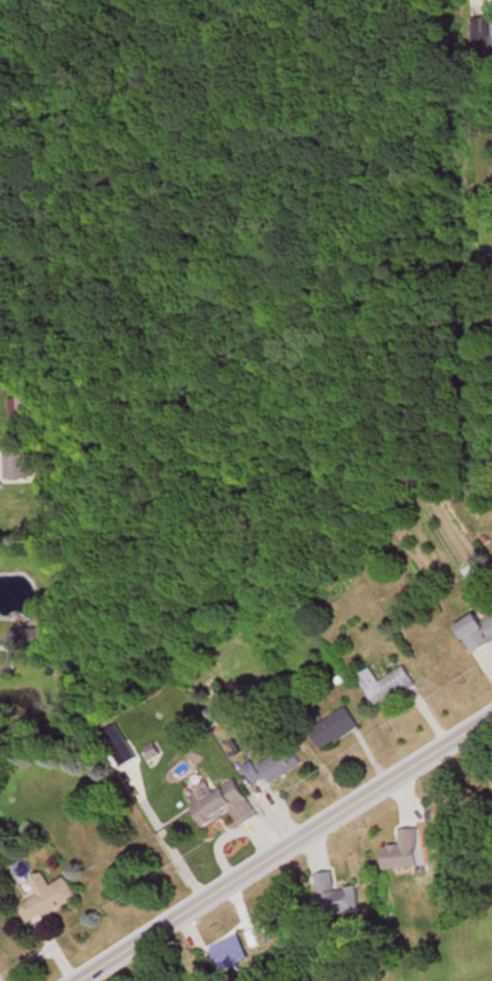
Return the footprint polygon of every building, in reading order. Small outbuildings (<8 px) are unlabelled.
[(473,20),(473,52),(491,52),(491,20),(473,20)] [(10,424),(29,424),(29,401),(10,401),(10,424)] [(5,481),(35,481),(35,452),(5,452),(5,481)] [(473,655),(491,645),(491,619),(483,624),(479,616),(458,627),(473,655)] [(11,631),(11,650),(41,650),(41,631),(11,631)] [(0,661),(0,683),(13,683),(13,661),(0,661)] [(417,689),(407,669),(380,683),(374,670),(360,677),(377,709),(417,689)] [(361,728),(347,709),(310,733),(324,753),(361,728)] [(127,745),(117,726),(103,734),(113,752),(127,745)] [(304,768),(292,746),(247,770),(259,792),(304,768)] [(242,829),(259,818),(238,782),(193,808),(205,829),(233,813),(242,829)] [(385,848),(386,872),(422,870),(420,830),(401,831),(401,847),(385,848)] [(38,897),(19,907),(29,926),(79,900),(68,879),(51,887),(44,873),(30,881),(38,897)] [(363,913),(360,888),(337,891),(334,873),(318,875),(324,919),(363,913)] [(252,960),(241,937),(212,949),(222,972),(252,960)]
